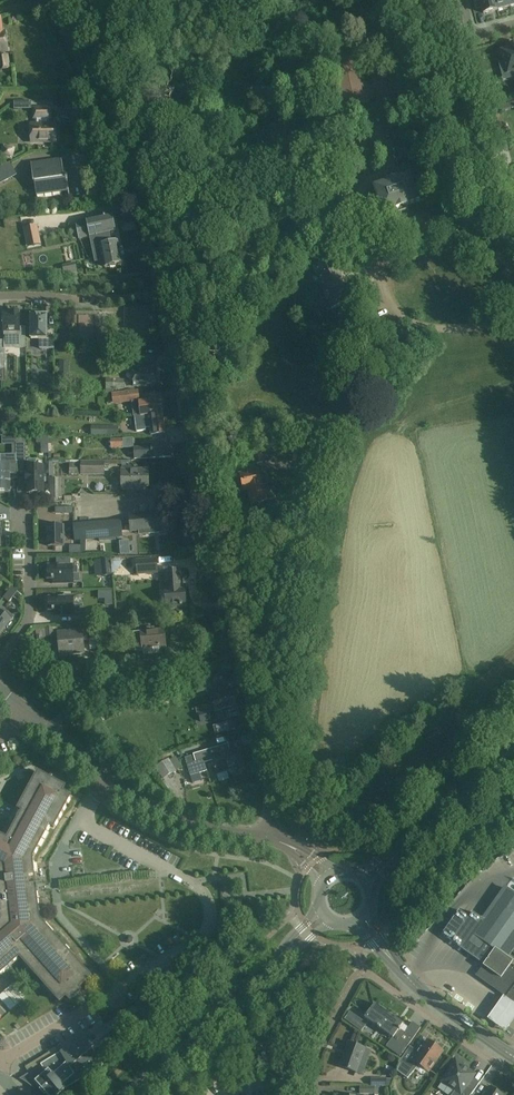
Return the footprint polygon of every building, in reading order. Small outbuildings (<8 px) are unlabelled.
[(474,4),(480,2),(483,13),(497,10),(494,0),(473,0),(474,4)] [(497,10),(510,6),(508,0),(494,0),(497,10)] [(3,31),(1,16),(0,16),(0,52),(8,50),(5,31),(3,31)] [(508,46),(509,49),(501,51),(507,73),(513,71),(513,45),(508,46)] [(415,96),(410,69),(372,76),(373,82),(365,84),(359,56),(331,62),(341,107),(368,101),(377,99),(378,104),(415,96)] [(48,118),(50,118),(50,108),(34,108),(34,118),(37,118),(37,124),(31,124),(31,142),(56,142),(56,124),(48,124),(48,118)] [(13,148),(3,146),(1,156),(11,158),(13,148)] [(32,175),(28,175),(29,184),(35,183),(36,190),(43,189),(44,194),(68,191),(69,198),(70,198),(67,180),(68,180),(67,177),(65,178),(64,178),(62,158),(61,158),(61,160),(32,164),(31,163),(30,163),(32,175)] [(16,175),(10,163),(0,168),(0,184),(16,175)] [(427,181),(424,172),(421,173),(419,166),(406,170),(408,176),(397,180),(397,179),(386,183),(387,183),(374,188),(379,202),(376,203),(374,206),(377,212),(379,213),(382,212),(383,214),(396,209),(396,210),(406,206),(420,201),(414,185),(427,181)] [(116,231),(112,215),(76,222),(79,239),(90,237),(109,233),(116,231)] [(37,225),(24,227),(26,241),(28,247),(41,244),(40,238),(37,225)] [(98,246),(101,261),(103,260),(105,267),(122,263),(118,242),(111,243),(109,233),(90,237),(92,247),(98,246)] [(321,313),(327,311),(351,302),(334,257),(315,265),(326,295),(324,296),(325,298),(322,299),(322,300),(317,302),(321,313)] [(74,261),(62,264),(64,273),(77,270),(74,261)] [(19,327),(19,312),(11,311),(11,312),(3,312),(3,324),(4,324),(4,332),(5,332),(5,344),(16,343),(16,348),(26,348),(25,327),(19,327)] [(31,342),(39,342),(39,349),(54,349),(54,326),(48,326),(48,315),(31,315),(31,339),(31,342)] [(133,386),(156,386),(156,368),(133,368),(133,386)] [(59,382),(69,382),(69,371),(59,371),(59,382)] [(106,389),(125,389),(125,380),(107,379),(106,389)] [(113,404),(140,401),(139,390),(112,394),(113,404)] [(140,401),(141,416),(162,413),(160,394),(146,396),(147,400),(140,401)] [(145,430),(145,428),(149,427),(150,435),(165,433),(162,413),(141,416),(134,417),(136,431),(145,430)] [(91,426),(91,435),(118,436),(118,426),(91,426)] [(111,449),(123,448),(123,447),(134,447),(133,439),(123,439),(111,439),(111,449)] [(171,457),(171,442),(151,443),(152,447),(134,447),(135,458),(171,457)] [(16,444),(17,457),(17,461),(26,461),(25,444),(16,444)] [(254,452),(256,464),(264,462),(262,450),(254,452)] [(17,461),(17,457),(0,458),(1,464),(0,464),(0,490),(9,490),(9,480),(10,480),(10,473),(9,473),(9,472),(17,472),(17,461)] [(36,466),(36,460),(28,460),(28,466),(27,466),(28,474),(26,474),(26,483),(28,483),(28,493),(30,493),(30,495),(38,495),(38,493),(43,493),(43,466),(36,466)] [(67,471),(67,463),(47,463),(47,471),(67,471)] [(70,463),(70,475),(79,475),(79,463),(70,463)] [(104,475),(104,463),(81,463),(81,475),(104,475)] [(259,470),(258,470),(240,474),(243,490),(248,489),(251,503),(267,499),(266,490),(263,491),(261,477),(266,476),(265,469),(259,471),(259,470)] [(149,486),(149,470),(122,470),(122,488),(137,488),(137,486),(149,486)] [(169,512),(138,515),(138,514),(129,515),(130,520),(131,530),(143,529),(143,534),(164,532),(164,527),(170,527),(169,512)] [(74,528),(75,540),(123,537),(122,524),(74,528)] [(48,526),(48,546),(61,546),(61,526),(48,526)] [(138,574),(158,573),(157,559),(137,560),(138,574)] [(102,576),(111,575),(110,560),(101,560),(102,576)] [(73,582),(79,582),(79,574),(73,574),(73,565),(70,565),(70,563),(63,563),(63,565),(48,565),(48,570),(46,570),(47,579),(48,579),(48,580),(58,579),(58,583),(73,583),(73,582)] [(186,605),(185,590),(182,590),(181,579),(184,579),(183,570),(165,572),(166,590),(167,606),(170,606),(170,609),(177,608),(177,605),(186,605)] [(18,591),(12,587),(3,598),(9,602),(18,591)] [(73,614),(80,614),(80,605),(73,606),(73,596),(71,597),(71,595),(64,595),(64,597),(49,597),(49,602),(47,602),(47,611),(49,611),(58,611),(58,615),(73,615),(73,614)] [(87,619),(104,618),(103,610),(86,611),(87,619)] [(12,622),(0,613),(0,634),(6,627),(7,628),(12,622)] [(97,640),(95,622),(88,623),(90,640),(97,640)] [(101,637),(113,637),(113,623),(101,624),(101,637)] [(83,647),(82,636),(88,635),(87,626),(82,626),(58,627),(59,633),(58,633),(59,649),(83,647)] [(164,629),(133,632),(129,633),(130,642),(134,642),(135,652),(143,652),(143,655),(159,654),(159,647),(165,646),(164,629)] [(117,676),(120,691),(137,687),(134,673),(117,676)] [(207,674),(194,679),(199,692),(212,688),(207,674)] [(160,691),(165,703),(184,697),(180,685),(160,691)] [(239,716),(236,707),(231,689),(211,695),(216,714),(222,712),(224,720),(239,716)] [(165,703),(160,691),(145,696),(149,708),(165,703)] [(208,705),(196,708),(197,714),(199,714),(201,722),(212,719),(208,705)] [(229,731),(238,728),(236,718),(226,721),(229,731)] [(242,765),(238,748),(218,754),(216,746),(194,753),(196,760),(194,761),(192,755),(185,756),(191,775),(207,770),(205,762),(214,759),(217,772),(228,769),(229,771),(231,772),(236,771),(237,769),(236,767),(242,765)] [(162,778),(175,771),(169,759),(155,767),(162,778)] [(38,771),(19,807),(23,810),(7,838),(0,834),(0,973),(20,955),(60,1000),(66,995),(70,999),(81,989),(78,987),(90,976),(39,918),(36,891),(38,891),(38,883),(30,884),(29,875),(34,874),(32,856),(49,825),(53,827),(70,795),(62,791),(65,786),(38,771)] [(481,919),(482,919),(471,934),(479,939),(468,954),(477,960),(467,974),(502,999),(513,982),(513,969),(509,966),(512,962),(508,959),(513,950),(513,894),(508,890),(486,921),(482,919),(481,919)] [(452,942),(468,954),(479,939),(471,934),(482,919),(481,919),(473,913),(452,942)] [(13,999),(22,990),(8,977),(0,986),(0,987),(13,999)] [(505,998),(513,1005),(513,985),(505,998)] [(513,1024),(513,1001),(506,995),(489,1018),(508,1032),(513,1024)] [(386,1047),(391,1051),(400,1057),(420,1027),(412,1021),(404,1032),(400,1029),(401,1028),(400,1027),(403,1023),(374,1003),(364,1017),(392,1037),(386,1047)] [(355,1015),(350,1011),(345,1019),(350,1022),(355,1015)] [(94,1045),(86,1035),(61,1051),(62,1053),(44,1064),(48,1069),(35,1080),(49,1094),(59,1094),(67,1088),(65,1086),(101,1064),(91,1048),(94,1045)] [(398,1062),(399,1063),(396,1070),(407,1078),(419,1064),(428,1070),(441,1051),(427,1041),(422,1048),(421,1047),(417,1052),(409,1047),(398,1062)] [(346,1049),(339,1067),(356,1073),(365,1048),(350,1043),(348,1050),(346,1049)] [(471,1094),(473,1091),(466,1086),(474,1075),(462,1066),(463,1064),(455,1059),(449,1067),(451,1068),(442,1081),(455,1090),(451,1094),(470,1094),(471,1094)] [(372,1078),(372,1086),(374,1086),(375,1086),(388,1087),(388,1079),(372,1078)] [(375,1094),(375,1086),(374,1086),(372,1086),(372,1087),(360,1086),(360,1094),(375,1094)] [(490,1087),(484,1094),(502,1094),(490,1087)]
